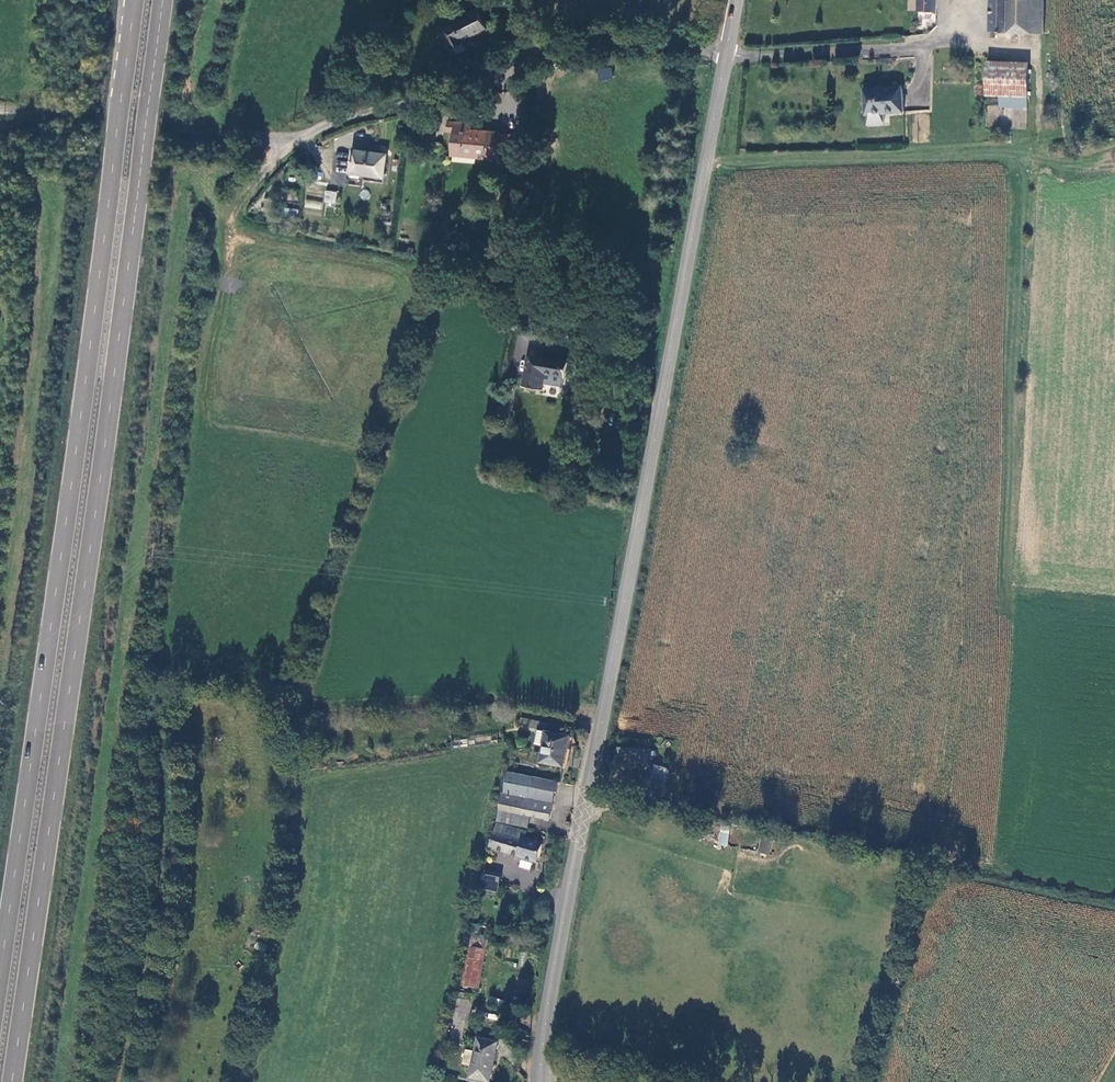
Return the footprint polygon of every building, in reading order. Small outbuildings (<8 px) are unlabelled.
[(914,11),(915,0),(914,0),(908,0),(907,10),(914,11)] [(919,27),(938,29),(939,0),(920,0),(919,27)] [(1033,33),(1034,0),(993,0),(991,31),(1033,33)] [(1033,33),(1044,33),(1045,0),(1034,0),(1033,33)] [(442,27),(452,48),(488,31),(478,10),(442,27)] [(596,70),(599,81),(613,78),(610,66),(596,70)] [(1029,68),(988,67),(987,95),(1001,95),(1028,96),(1029,68)] [(868,115),(905,113),(903,87),(866,89),(868,115)] [(1028,96),(1001,95),(1000,108),(1028,109),(1028,96)] [(473,124),(450,121),(448,132),(455,132),(453,150),(476,152),(476,158),(499,161),(500,150),(511,152),(513,135),(501,133),(502,132),(472,129),(473,124)] [(351,173),(384,179),(388,155),(355,149),(351,173)] [(327,191),(326,201),(337,202),(339,192),(327,191)] [(321,212),(322,202),(305,199),(304,209),(321,212)] [(259,210),(255,208),(250,214),(255,217),(259,210)] [(566,377),(569,361),(529,354),(524,386),(543,389),(546,373),(566,377)] [(520,726),(528,728),(529,719),(523,718),(520,726)] [(538,730),(541,721),(529,719),(528,728),(538,730)] [(566,769),(573,737),(548,733),(542,764),(566,769)] [(653,751),(619,748),(616,767),(651,771),(653,751)] [(671,758),(673,750),(664,749),(663,756),(671,758)] [(657,769),(649,801),(661,804),(669,772),(657,769)] [(555,804),(558,783),(509,772),(504,793),(555,804)] [(552,821),(555,804),(504,793),(500,811),(533,818),(552,821)] [(497,823),(530,830),(533,818),(500,811),(499,811),(497,823)] [(718,845),(727,846),(729,827),(720,826),(718,845)] [(528,836),(497,830),(493,852),(541,862),(545,846),(527,842),(528,836)] [(770,855),(772,840),(760,838),(757,852),(770,855)] [(486,871),(483,885),(498,890),(503,874),(486,871)] [(471,937),(469,948),(484,951),(486,940),(471,937)] [(469,948),(461,988),(476,991),(484,951),(469,948)] [(458,1001),(456,1014),(471,1017),(473,1004),(458,1001)] [(471,1017),(456,1014),(453,1026),(466,1028),(468,1029),(471,1017)] [(464,1039),(466,1028),(453,1026),(451,1037),(464,1039)] [(476,1053),(474,1068),(472,1078),(487,1081),(491,1081),(498,1043),(479,1040),(476,1053)] [(474,1068),(476,1053),(467,1050),(464,1066),(474,1068)]
